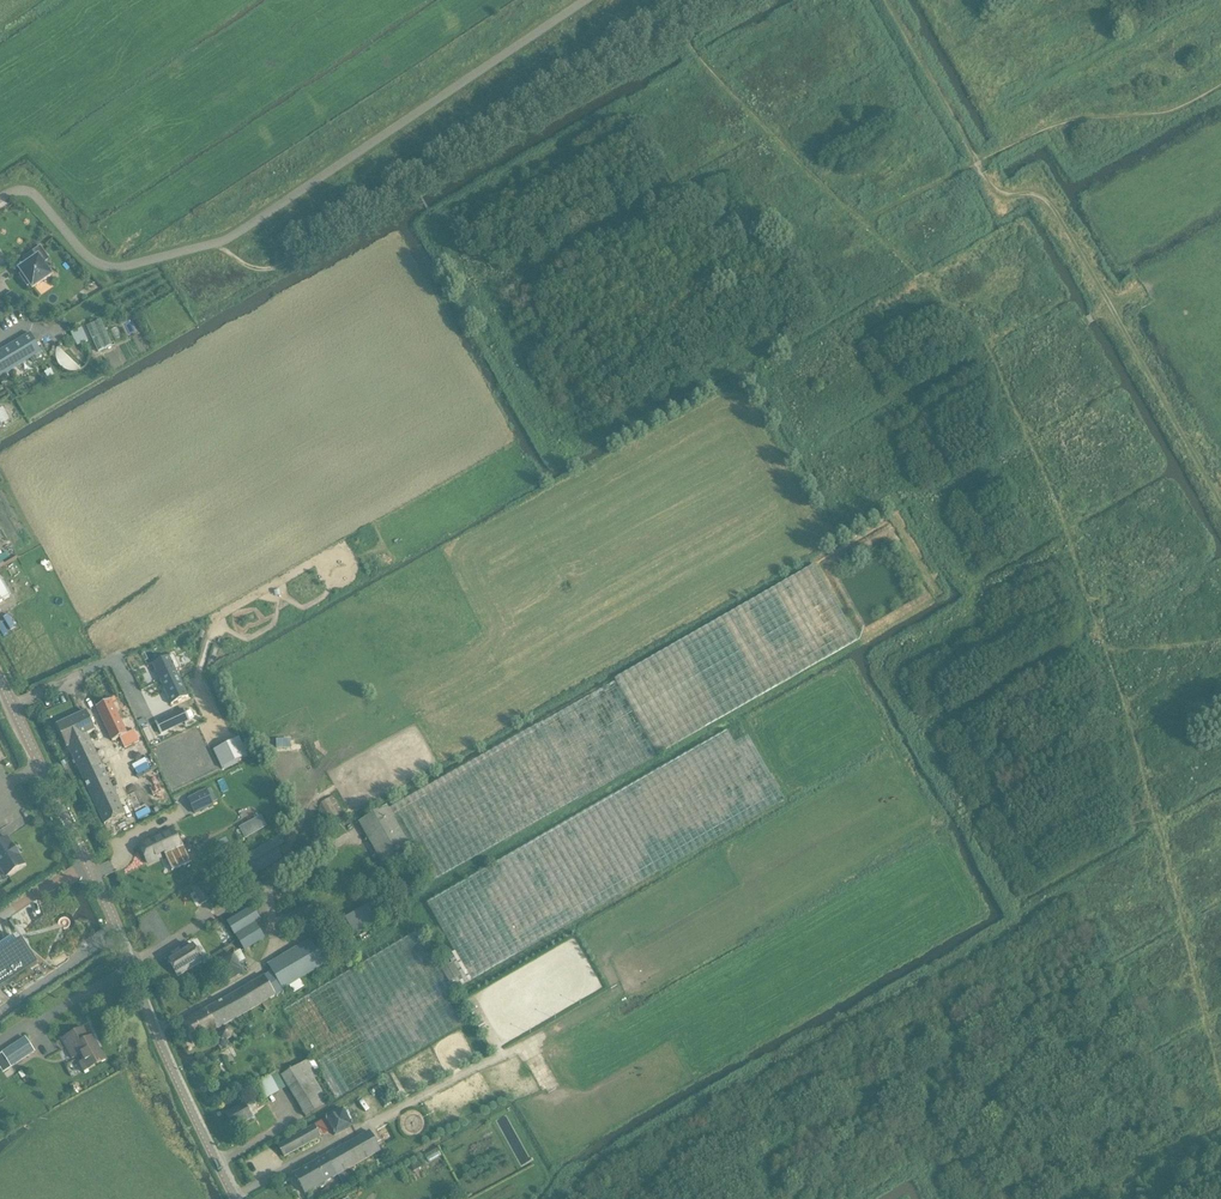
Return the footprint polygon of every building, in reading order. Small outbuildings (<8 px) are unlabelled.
[(31,263),(20,270),(22,274),(19,276),(27,288),(30,286),(33,289),(51,276),(43,265),(50,260),(40,247),(27,256),(31,263)] [(12,292),(6,296),(14,308),(21,304),(12,292)] [(81,329),(73,332),(76,339),(77,339),(80,340),(83,342),(85,343),(87,342),(81,329)] [(0,352),(0,377),(41,353),(30,334),(0,352)] [(2,601),(11,596),(0,578),(0,602),(2,601)] [(169,656),(152,665),(171,705),(188,697),(176,671),(180,669),(174,655),(170,657),(169,656)] [(111,700),(96,707),(112,741),(120,738),(124,747),(125,749),(140,742),(135,731),(127,734),(112,703),(111,700)] [(184,710),(177,713),(182,724),(189,720),(184,710)] [(85,712),(57,725),(67,747),(89,737),(95,734),(85,712)] [(89,737),(67,747),(104,825),(125,815),(91,742),(89,737)] [(206,791),(188,799),(195,814),(213,806),(206,791)] [(330,820),(342,813),(332,797),(320,803),(330,820)] [(249,823),(239,828),(245,839),(254,834),(249,823)] [(160,836),(140,846),(148,864),(160,859),(159,858),(158,858),(157,857),(166,853),(178,868),(191,862),(191,860),(190,861),(177,835),(178,834),(177,833),(173,835),(170,829),(159,834),(160,836)] [(279,835),(231,865),(243,883),(261,872),(280,861),(277,847),(284,843),(279,835)] [(1,869),(6,877),(24,865),(18,855),(12,846),(7,838),(0,842),(0,870),(1,869)] [(200,885),(193,889),(201,904),(209,899),(200,885)] [(257,928),(262,925),(252,908),(227,923),(235,936),(245,951),(264,939),(257,928)] [(342,918),(330,925),(342,946),(355,938),(342,918)] [(0,946),(0,988),(11,981),(37,964),(21,940),(17,942),(14,937),(0,946)] [(310,940),(268,964),(272,971),(264,976),(182,1023),(193,1043),(275,996),(274,994),(325,966),(310,940)] [(192,944),(167,960),(170,965),(170,967),(172,971),(174,972),(177,977),(203,961),(192,944)] [(384,959),(361,973),(372,992),(380,987),(389,1002),(409,989),(394,964),(389,968),(384,959)] [(340,975),(319,987),(328,1001),(348,988),(340,975)] [(230,1036),(231,1034),(232,1032),(229,1028),(225,1027),(221,1029),(220,1033),(222,1037),(224,1038),(226,1039),(230,1036)] [(80,1054),(83,1061),(79,1064),(83,1072),(105,1060),(92,1036),(88,1039),(82,1028),(62,1039),(72,1058),(80,1054)] [(0,1055),(0,1068),(3,1072),(11,1067),(34,1052),(25,1038),(2,1053),(2,1054),(0,1055)] [(309,1060),(282,1076),(285,1083),(313,1067),(309,1060)] [(399,1092),(389,1073),(382,1077),(392,1096),(399,1092)] [(244,1104),(226,1114),(234,1129),(252,1119),(244,1104)] [(315,1125),(277,1146),(284,1158),(322,1136),(315,1125)] [(369,1131),(324,1157),(335,1177),(337,1175),(343,1186),(351,1182),(345,1171),(357,1165),(380,1152),(369,1131)] [(437,1150),(425,1156),(429,1163),(441,1156),(437,1150)] [(326,1182),(335,1177),(324,1157),(293,1174),(305,1194),(316,1187),(320,1189),(325,1186),(326,1182)] [(414,1171),(422,1167),(419,1161),(411,1165),(414,1171)]
